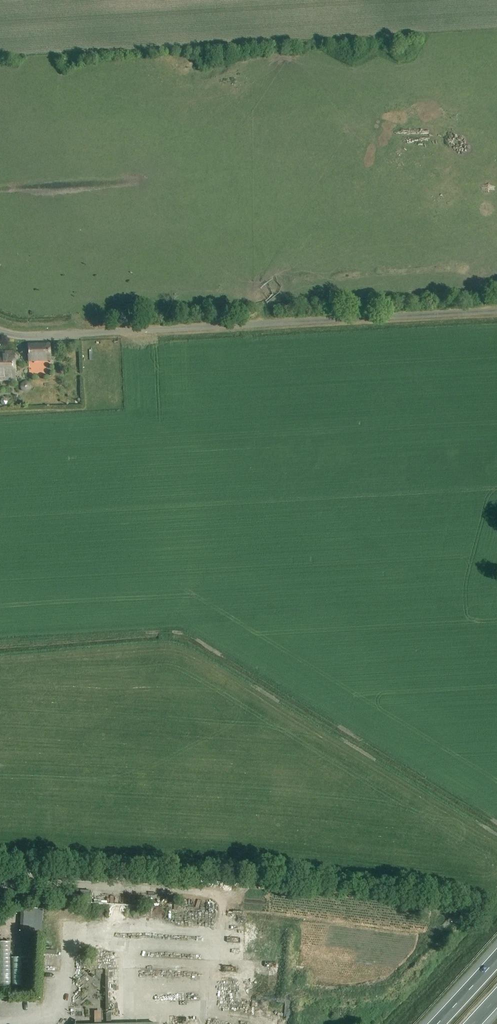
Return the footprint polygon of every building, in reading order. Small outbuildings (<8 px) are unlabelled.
[(50,344),(28,345),(29,362),(51,361),(50,344)] [(15,381),(16,381),(15,352),(14,352),(0,352),(0,381),(15,381)] [(35,909),(23,908),(21,925),(34,925),(35,909)]
